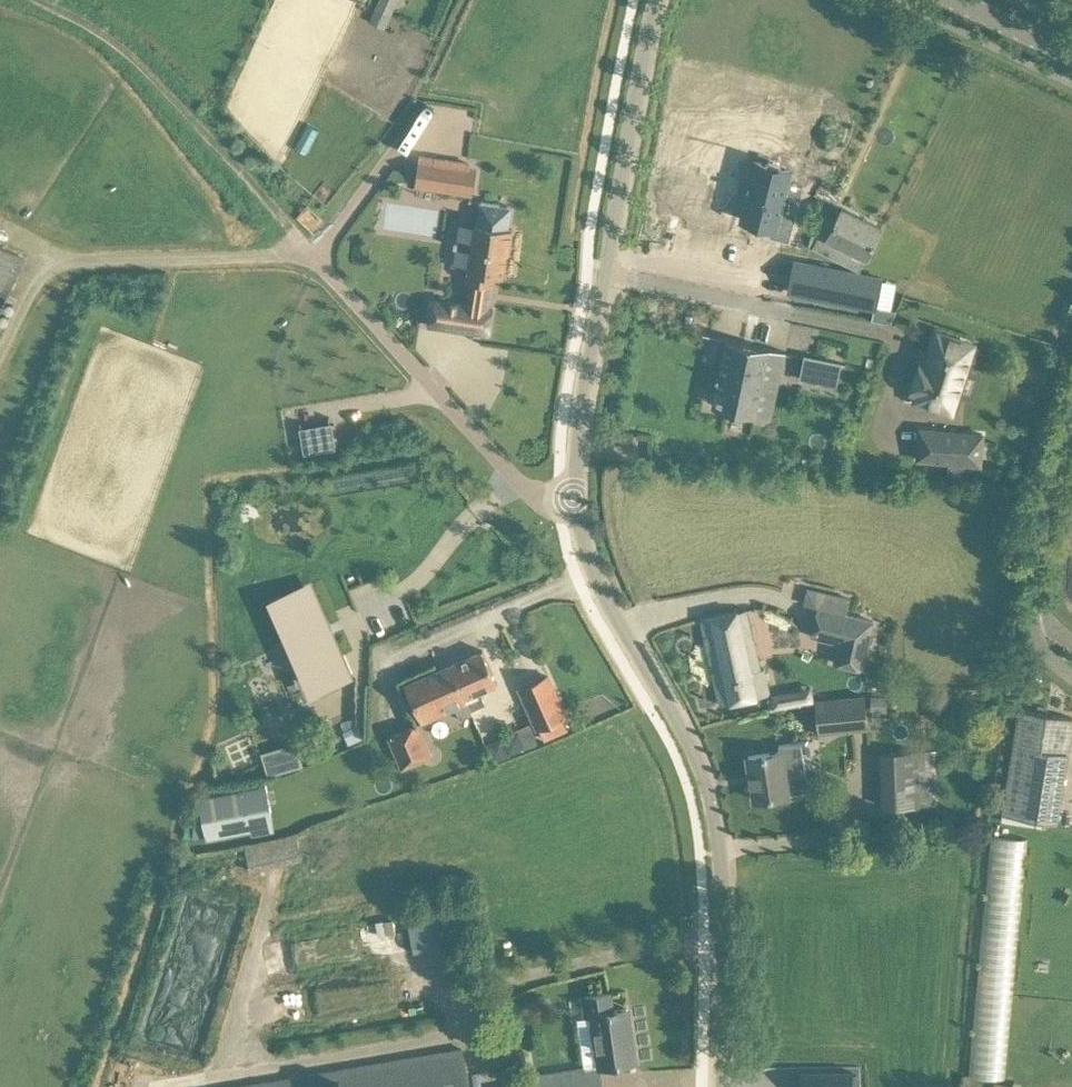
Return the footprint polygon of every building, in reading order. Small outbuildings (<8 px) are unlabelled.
[(377,5),(398,16),(406,0),(380,0),(377,5)] [(474,173),(466,172),(468,162),(420,155),(416,183),(471,191),(474,173)] [(752,181),(743,219),(773,226),(771,235),(789,240),(793,222),(777,218),(790,169),(754,160),(749,180),(752,181)] [(433,298),(429,325),(488,334),(492,307),(485,306),(488,283),(494,284),(495,274),(503,275),(507,253),(509,253),(513,228),(508,227),(511,206),(482,201),(478,223),(476,222),(467,280),(469,280),(465,303),(433,298)] [(882,227),(842,207),(836,218),(827,236),(867,256),(882,227)] [(820,232),(827,236),(836,218),(820,210),(811,228),(820,232)] [(42,282),(0,260),(0,370),(42,282)] [(796,261),(790,290),(876,308),(876,305),(881,280),(881,278),(796,261)] [(897,283),(881,280),(876,305),(893,308),(897,283)] [(973,344),(938,332),(928,363),(921,361),(911,390),(918,393),(916,399),(951,411),(973,344)] [(716,376),(715,379),(718,380),(717,388),(729,391),(726,407),(756,413),(769,347),(727,339),(727,340),(719,376),(716,376)] [(845,363),(801,354),(801,356),(806,356),(801,377),(836,385),(840,363),(845,364),(845,363)] [(340,421),(308,424),(310,448),(342,445),(340,421)] [(920,428),(917,459),(981,464),(983,433),(920,428)] [(310,588),(279,601),(315,685),(347,671),(310,588)] [(702,618),(721,704),(770,693),(764,668),(761,668),(747,608),(702,618)] [(874,620),(818,608),(811,635),(839,642),(835,661),(863,668),(874,620)] [(485,704),(480,690),(498,682),(483,649),(450,663),(467,702),(471,710),(485,704)] [(471,710),(467,702),(450,663),(406,683),(423,722),(456,707),(461,718),(472,713),(471,710)] [(538,728),(554,721),(566,715),(548,675),(520,688),(538,728)] [(775,704),(818,702),(817,690),(774,693),(775,704)] [(869,728),(868,718),(865,694),(854,695),(834,697),(837,731),(869,728)] [(870,710),(887,711),(888,697),(871,696),(870,710)] [(1004,813),(1057,822),(1071,724),(1071,717),(1020,708),(1004,813)] [(549,737),(576,728),(573,717),(545,727),(549,737)] [(507,760),(543,737),(532,720),(496,743),(507,760)] [(401,770),(433,757),(419,723),(387,737),(401,770)] [(781,750),(749,755),(755,799),(768,797),(774,801),(782,800),(786,794),(789,794),(810,791),(802,741),(780,744),(781,750)] [(295,743),(263,753),(270,774),(302,764),(295,743)] [(884,805),(920,805),(934,804),(932,751),(918,751),(883,752),(884,805)] [(272,812),(265,784),(201,799),(209,837),(252,829),(250,817),(272,812)] [(989,832),(972,1074),(1011,1076),(1027,835),(989,832)] [(246,848),(250,871),(302,860),(297,837),(246,848)] [(415,915),(422,948),(454,942),(447,908),(415,915)] [(601,1066),(613,1064),(635,1061),(628,1008),(612,1010),(609,993),(583,997),(586,1015),(593,1014),(601,1066)] [(232,1086),(471,1086),(464,1047),(232,1086)] [(575,1067),(511,1076),(512,1086),(510,1086),(578,1086),(575,1067)] [(820,1071),(820,1086),(853,1086),(853,1071),(820,1071)]
